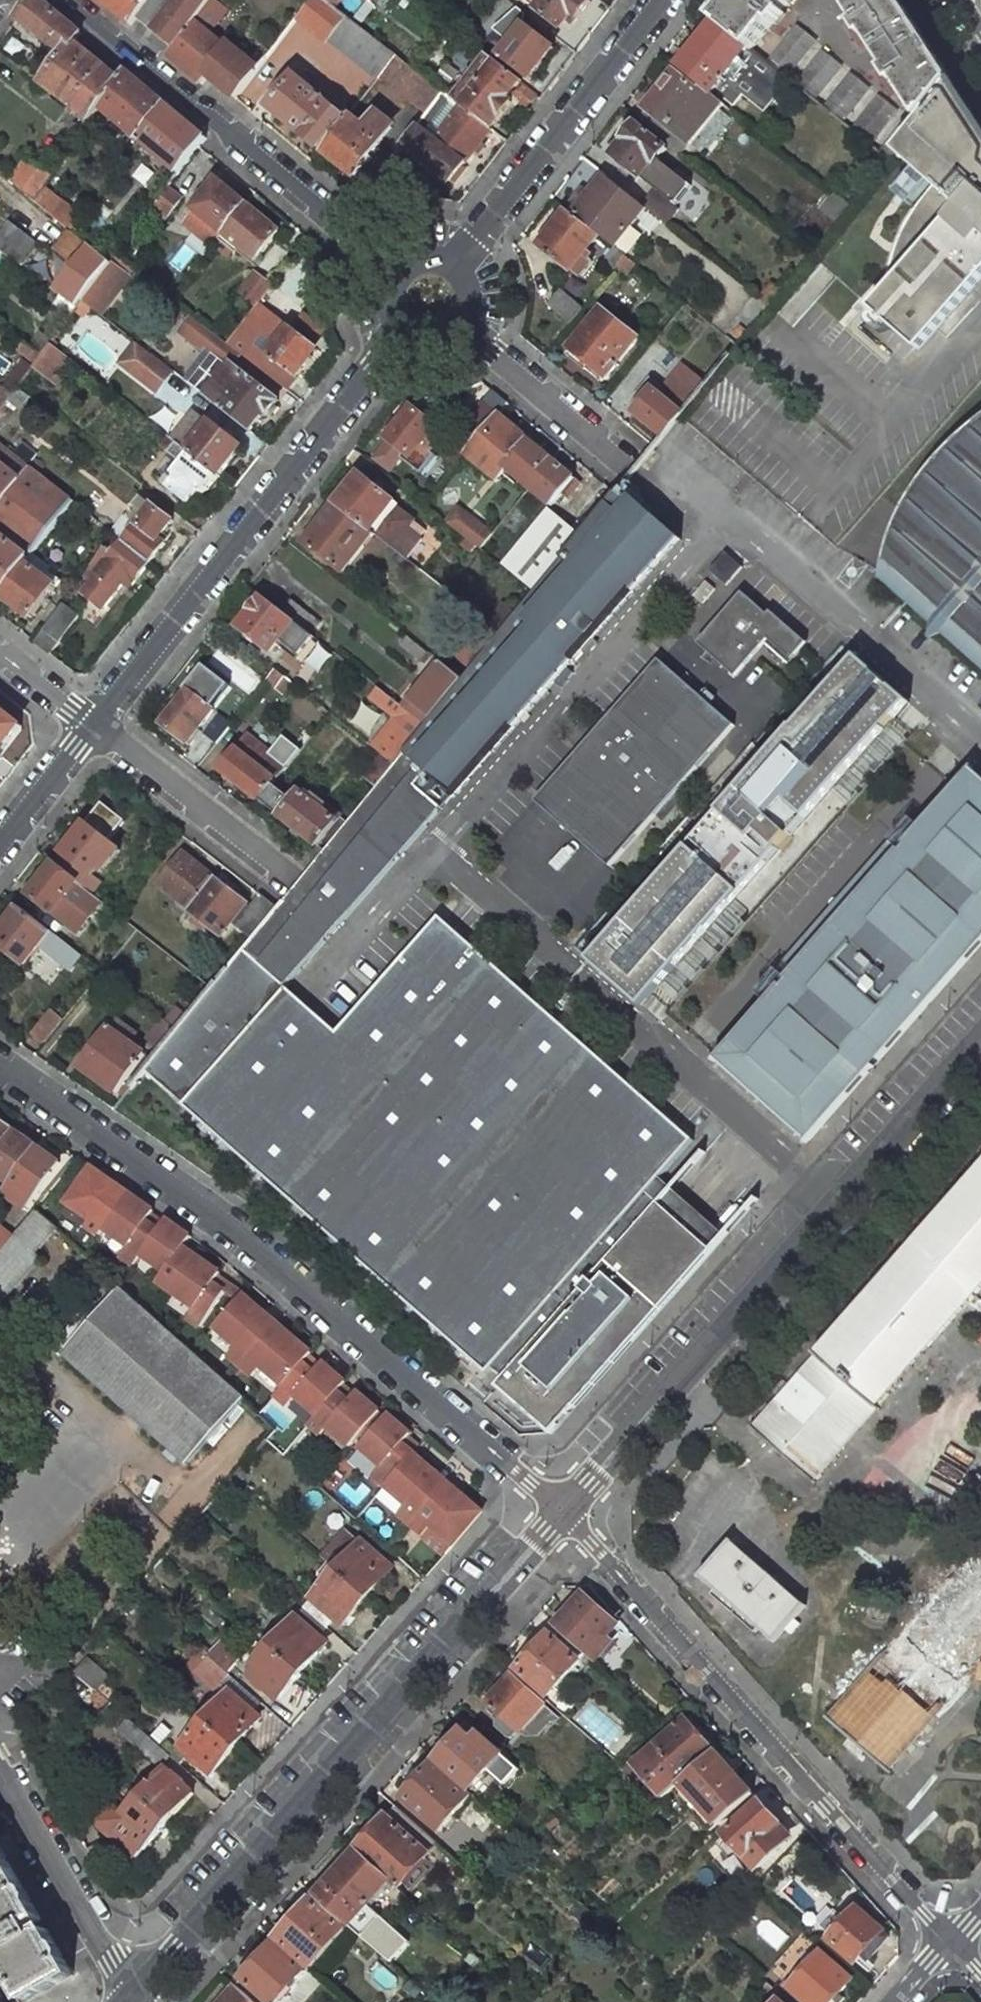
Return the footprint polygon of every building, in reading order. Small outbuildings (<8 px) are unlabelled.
[(41,0),(30,0),(17,18),(64,55),(41,82),(90,120),(99,107),(119,79),(75,42),(81,33),(41,0)] [(131,25),(138,15),(149,0),(101,0),(131,25)] [(138,15),(148,24),(167,0),(149,0),(138,15)] [(154,29),(174,47),(195,20),(207,6),(211,0),(177,0),(154,29)] [(326,0),(313,0),(299,18),(377,81),(380,76),(396,55),(354,22),(326,0)] [(354,22),(370,0),(326,0),(354,22)] [(589,0),(544,0),(537,10),(561,29),(572,15),(577,19),(590,1),(589,0)] [(716,21),(749,48),(751,50),(773,22),(776,25),(784,15),(782,11),(790,0),(732,0),(716,21)] [(859,23),(856,25),(864,38),(867,36),(890,70),(886,72),(894,84),(898,82),(922,119),(953,83),(923,36),(899,0),(844,0),(859,23)] [(526,14),(517,7),(496,27),(510,44),(501,56),(530,78),(554,48),(524,25),(526,14)] [(219,40),(195,20),(174,47),(169,55),(204,83),(209,76),(236,99),(258,71),(219,40)] [(749,48),(716,21),(679,68),(713,95),(749,48)] [(811,48),(792,33),(768,62),(786,77),(811,48)] [(843,67),(824,52),(795,85),(814,100),(843,67)] [(444,92),(432,84),(396,55),(380,76),(428,113),(444,92)] [(486,55),(453,99),(491,129),(509,105),(504,101),(510,94),(519,81),(486,55)] [(713,95),(679,68),(640,119),(682,153),(724,103),(713,95)] [(166,104),(125,70),(119,79),(99,107),(139,141),(166,104)] [(870,89),(852,74),(824,107),(842,122),(870,89)] [(347,117),(297,77),(271,108),(322,150),(347,117)] [(510,94),(530,111),(541,98),(519,81),(510,94)] [(980,275),(980,126),(953,83),(922,119),(916,126),(894,154),(936,190),(917,212),(926,220),(912,238),(909,243),(906,247),(904,250),(897,265),(893,274),(890,281),(890,283),(868,308),(916,350),(980,275)] [(898,111),(880,96),(852,130),(871,145),(898,111)] [(491,129),(453,99),(426,134),(417,127),(403,145),(450,182),(491,129)] [(206,138),(166,104),(139,141),(178,174),(200,146),(206,138)] [(358,126),(347,117),(322,150),(353,175),(391,127),(370,110),(358,126)] [(916,126),(907,119),(879,152),(889,160),(894,154),(916,126)] [(666,148),(636,123),(623,139),(624,140),(612,156),(640,178),(652,163),(654,164),(666,148)] [(74,143),(52,128),(13,182),(34,200),(44,185),(74,143)] [(611,180),(606,176),(590,197),(595,200),(611,180)] [(247,205),(217,180),(184,222),(214,246),(224,233),(247,205)] [(642,204),(611,180),(595,200),(590,197),(582,191),(568,209),(615,248),(647,208),(642,204)] [(83,215),(44,185),(34,200),(69,229),(71,231),(83,215)] [(182,196),(169,185),(150,211),(163,222),(182,196)] [(679,208),(654,189),(642,204),(647,208),(667,225),(679,208)] [(279,231),(247,205),(224,233),(256,259),(279,231)] [(600,236),(567,210),(539,246),(572,272),(581,280),(594,264),(590,261),(595,254),(589,250),(600,236)] [(8,221),(0,232),(0,250),(22,266),(38,244),(8,221)] [(71,231),(69,229),(54,249),(75,265),(56,290),(78,306),(83,300),(111,263),(110,262),(71,231)] [(625,256),(615,248),(604,262),(613,270),(616,266),(625,256)] [(637,265),(625,256),(616,266),(628,276),(637,265)] [(275,280),(259,268),(242,286),(259,300),(275,280)] [(583,309),(561,291),(549,306),(570,324),(583,309)] [(290,328),(257,303),(248,315),(226,342),(241,353),(247,358),(256,365),(287,389),(313,356),(309,353),(314,347),(290,328)] [(638,338),(602,309),(570,348),(607,378),(638,338)] [(241,353),(226,342),(192,315),(179,331),(204,350),(206,347),(230,366),(206,396),(250,430),(263,414),(266,416),(279,400),(233,364),(241,353)] [(53,340),(39,330),(29,345),(42,354),(50,343),(53,340)] [(29,345),(25,341),(17,352),(34,364),(42,354),(29,345)] [(67,356),(50,343),(42,354),(34,364),(51,378),(67,356)] [(173,370),(147,350),(131,370),(157,390),(173,370)] [(686,367),(667,390),(650,377),(634,397),(641,403),(634,412),(663,434),(705,383),(686,367)] [(13,394),(1,386),(0,387),(0,410),(13,394)] [(18,387),(13,394),(0,410),(0,419),(6,424),(28,395),(18,387)] [(460,461),(466,454),(499,413),(483,402),(445,448),(460,461)] [(387,438),(412,458),(420,446),(426,450),(430,454),(446,433),(442,430),(435,425),(441,417),(425,404),(420,412),(412,407),(387,438)] [(530,439),(499,413),(466,454),(497,479),(507,466),(530,485),(553,458),(530,439)] [(242,446),(212,422),(188,451),(219,476),(242,446)] [(885,574),(980,658),(980,424),(979,425),(966,434),(948,449),(938,459),(928,471),(920,484),(908,505),(902,517),(898,528),(890,552),(885,574)] [(0,443),(0,594),(2,595),(26,563),(73,501),(0,443)] [(219,476),(188,451),(163,483),(190,504),(200,491),(207,491),(219,476)] [(575,478),(553,458),(530,485),(553,505),(575,478)] [(395,500),(360,473),(335,504),(370,532),(373,534),(404,558),(420,538),(407,528),(413,521),(392,504),(395,500)] [(427,725),(405,751),(430,773),(451,791),(580,647),(590,636),(679,537),(634,497),(632,496),(627,502),(615,493),(582,534),(536,590),(501,634),(472,669),(464,679),(427,725)] [(370,532),(335,504),(306,542),(344,572),(373,534),(370,532)] [(174,520),(154,505),(125,542),(151,562),(166,543),(159,538),(174,520)] [(491,533),(458,507),(447,521),(480,547),(491,533)] [(536,590),(582,534),(550,510),(505,566),(536,590)] [(426,531),(413,521),(407,528),(420,538),(426,531)] [(107,548),(94,564),(98,567),(91,576),(95,580),(84,594),(104,609),(125,582),(131,587),(151,562),(125,542),(115,554),(107,548)] [(724,550),(708,569),(725,584),(742,566),(724,550)] [(56,586),(26,563),(2,595),(32,618),(56,586)] [(800,643),(742,591),(695,642),(734,675),(768,638),(788,656),(800,643)] [(282,611),(263,597),(240,627),(271,652),(295,622),(282,611)] [(320,622),(292,599),(282,611),(295,622),(310,634),(320,622)] [(62,643),(82,617),(64,603),(44,630),(62,643)] [(488,624),(459,659),(472,669),(501,634),(488,624)] [(594,640),(590,636),(580,647),(585,651),(594,640)] [(212,660),(239,683),(248,672),(221,649),(212,660)] [(927,699),(874,654),(608,956),(660,1002),(927,699)] [(656,656),(532,798),(608,864),(732,722),(656,656)] [(442,661),(404,707),(427,725),(464,679),(442,661)] [(265,682),(277,691),(287,678),(275,670),(266,681),(265,682)] [(405,751),(427,725),(404,707),(379,687),(371,698),(394,717),(390,723),(372,745),(384,754),(395,763),(400,758),(405,751)] [(190,691),(164,725),(191,745),(202,731),(199,730),(215,709),(190,691)] [(0,709),(0,755),(22,726),(0,709)] [(221,714),(206,734),(216,742),(232,722),(221,714)] [(291,766),(304,746),(285,733),(271,753),(291,766)] [(273,783),(276,779),(286,766),(247,736),(237,749),(221,769),(260,799),(273,783)] [(430,773),(405,751),(400,758),(395,763),(393,766),(419,789),(424,783),(422,781),(430,773)] [(384,754),(367,772),(380,782),(393,766),(395,763),(384,754)] [(315,862),(277,908),(244,949),(245,950),(285,986),(438,805),(419,789),(393,766),(380,782),(345,825),(315,862)] [(810,1140),(980,947),(980,777),(974,771),(915,838),(779,993),(719,1061),(810,1140)] [(260,799),(314,842),(305,853),(315,862),(345,825),(300,790),(293,799),(273,783),(260,799)] [(121,850),(86,823),(54,864),(88,891),(121,850)] [(185,907),(242,951),(244,949),(277,908),(260,894),(251,906),(213,876),(179,851),(157,882),(186,906),(185,907)] [(88,891),(54,864),(30,894),(52,912),(58,905),(70,915),(88,891)] [(0,932),(0,946),(25,965),(33,971),(39,964),(31,957),(32,956),(51,932),(20,907),(0,932)] [(690,1136),(437,913),(335,1029),(286,986),(285,986),(245,950),(244,949),(242,951),(213,987),(177,1030),(161,1050),(154,1059),(144,1071),(497,1381),(501,1376),(536,1409),(556,1387),(572,1401),(709,1247),(654,1198),(634,1222),(621,1211),(654,1174),(655,1175),(690,1136)] [(91,945),(60,921),(51,932),(82,956),(91,945)] [(66,1020),(51,1008),(31,1032),(46,1044),(66,1020)] [(112,1029),(82,1068),(115,1091),(145,1052),(154,1059),(161,1050),(153,1043),(119,1018),(112,1029)] [(168,1023),(153,1043),(161,1050),(177,1030),(168,1023)] [(0,1121),(0,1149),(14,1131),(0,1121)] [(14,1131),(0,1149),(0,1175),(9,1182),(36,1146),(14,1131)] [(60,1162),(36,1146),(9,1182),(33,1199),(60,1162)] [(139,1254),(162,1271),(156,1279),(196,1307),(191,1315),(204,1324),(210,1316),(229,1289),(232,1284),(218,1274),(221,1270),(185,1244),(190,1236),(164,1218),(162,1221),(149,1211),(151,1209),(125,1190),(118,1199),(108,1192),(115,1183),(91,1166),(65,1201),(88,1218),(85,1222),(99,1232),(102,1228),(125,1244),(118,1253),(133,1263),(139,1254)] [(821,1483),(980,1303),(980,1170),(755,1425),(821,1483)] [(655,1175),(654,1174),(621,1211),(634,1222),(654,1198),(709,1247),(720,1234),(655,1175)] [(41,1257),(36,1252),(55,1229),(34,1208),(13,1233),(8,1240),(0,1250),(0,1305),(41,1257)] [(236,1408),(117,1290),(55,1352),(173,1470),(236,1408)] [(328,1374),(317,1363),(320,1360),(295,1338),(287,1347),(265,1328),(274,1318),(250,1297),(228,1322),(252,1343),(243,1352),(266,1371),(274,1362),(294,1380),(286,1389),(298,1400),(306,1391),(329,1411),(320,1420),(330,1428),(334,1423),(355,1441),(379,1414),(358,1395),(355,1398),(345,1389),(348,1386),(331,1371),(328,1374)] [(536,1409),(501,1376),(497,1381),(494,1384),(516,1404),(546,1432),(572,1401),(556,1387),(536,1409)] [(406,1509),(429,1529),(437,1520),(460,1539),(484,1511),(461,1491),(453,1500),(431,1481),(439,1472),(403,1440),(411,1430),(391,1411),(362,1444),(384,1463),(378,1470),(414,1500),(406,1509)] [(653,1524),(932,1817),(980,1770),(980,1757),(771,1537),(814,1497),(752,1431),(653,1524)] [(362,1541),(347,1527),(322,1556),(337,1570),(362,1541)] [(393,1568),(362,1541),(337,1570),(368,1596),(393,1568)] [(368,1596),(337,1570),(312,1598),(343,1625),(368,1596)] [(619,1624),(584,1593),(558,1622),(597,1659),(611,1643),(606,1638),(619,1624)] [(328,1627),(304,1607),(271,1644),(301,1671),(327,1642),(320,1636),(328,1627)] [(519,1666),(550,1695),(581,1660),(587,1652),(557,1624),(550,1631),(519,1666)] [(241,1658),(221,1640),(208,1655),(228,1673),(241,1658)] [(301,1671),(271,1644),(245,1672),(276,1700),(301,1671)] [(228,1673),(208,1655),(201,1664),(195,1670),(215,1688),(221,1681),(231,1690),(256,1713),(264,1705),(228,1673)] [(108,1677),(87,1659),(77,1672),(97,1690),(108,1677)] [(97,1690),(77,1672),(65,1685),(99,1715),(111,1702),(97,1690)] [(546,1702),(514,1672),(490,1700),(522,1730),(546,1702)] [(205,1719),(231,1742),(235,1746),(261,1717),(256,1713),(231,1690),(205,1719)] [(717,1751),(687,1717),(633,1764),(664,1798),(675,1788),(717,1751)] [(167,1752),(129,1718),(117,1731),(156,1765),(167,1752)] [(187,1753),(211,1773),(235,1746),(231,1742),(205,1719),(181,1747),(179,1745),(171,1755),(174,1758),(178,1762),(179,1762),(187,1753)] [(476,1737),(465,1728),(439,1757),(473,1788),(504,1753),(481,1732),(476,1737)] [(755,1793),(717,1751),(675,1788),(712,1830),(755,1793)] [(472,1794),(436,1761),(405,1795),(442,1829),(472,1794)] [(193,1792),(163,1766),(139,1794),(169,1820),(193,1792)] [(169,1820),(139,1794),(125,1810),(114,1801),(96,1822),(137,1858),(169,1820)] [(781,1822),(762,1801),(726,1834),(757,1869),(787,1842),(774,1827),(781,1822)] [(438,1841),(397,1804),(358,1848),(390,1878),(398,1885),(438,1841)] [(390,1878),(358,1848),(318,1893),(351,1924),(391,1961),(409,1942),(380,1916),(362,1911),(390,1878)] [(0,1956),(10,1973),(15,1970),(22,1982),(17,1985),(26,2001),(73,1975),(64,1958),(59,1961),(51,1949),(57,1946),(47,1929),(36,1935),(31,1926),(41,1919),(32,1903),(27,1906),(19,1893),(25,1890),(8,1861),(2,1864),(0,1859),(0,1956)] [(347,1928),(314,1898),(281,1935),(314,1965),(347,1928)] [(889,1937),(856,1908),(830,1938),(863,1967),(889,1937)] [(276,1941),(245,1976),(274,2001),(277,2001),(306,1969),(276,1941)] [(820,1950),(793,1981),(788,1977),(776,1990),(782,1995),(789,2001),(832,2001),(852,1979),(820,1950)] [(483,1963),(470,1951),(462,1959),(472,1968),(483,1963)] [(236,1982),(219,2001),(258,2001),(236,1982)]
